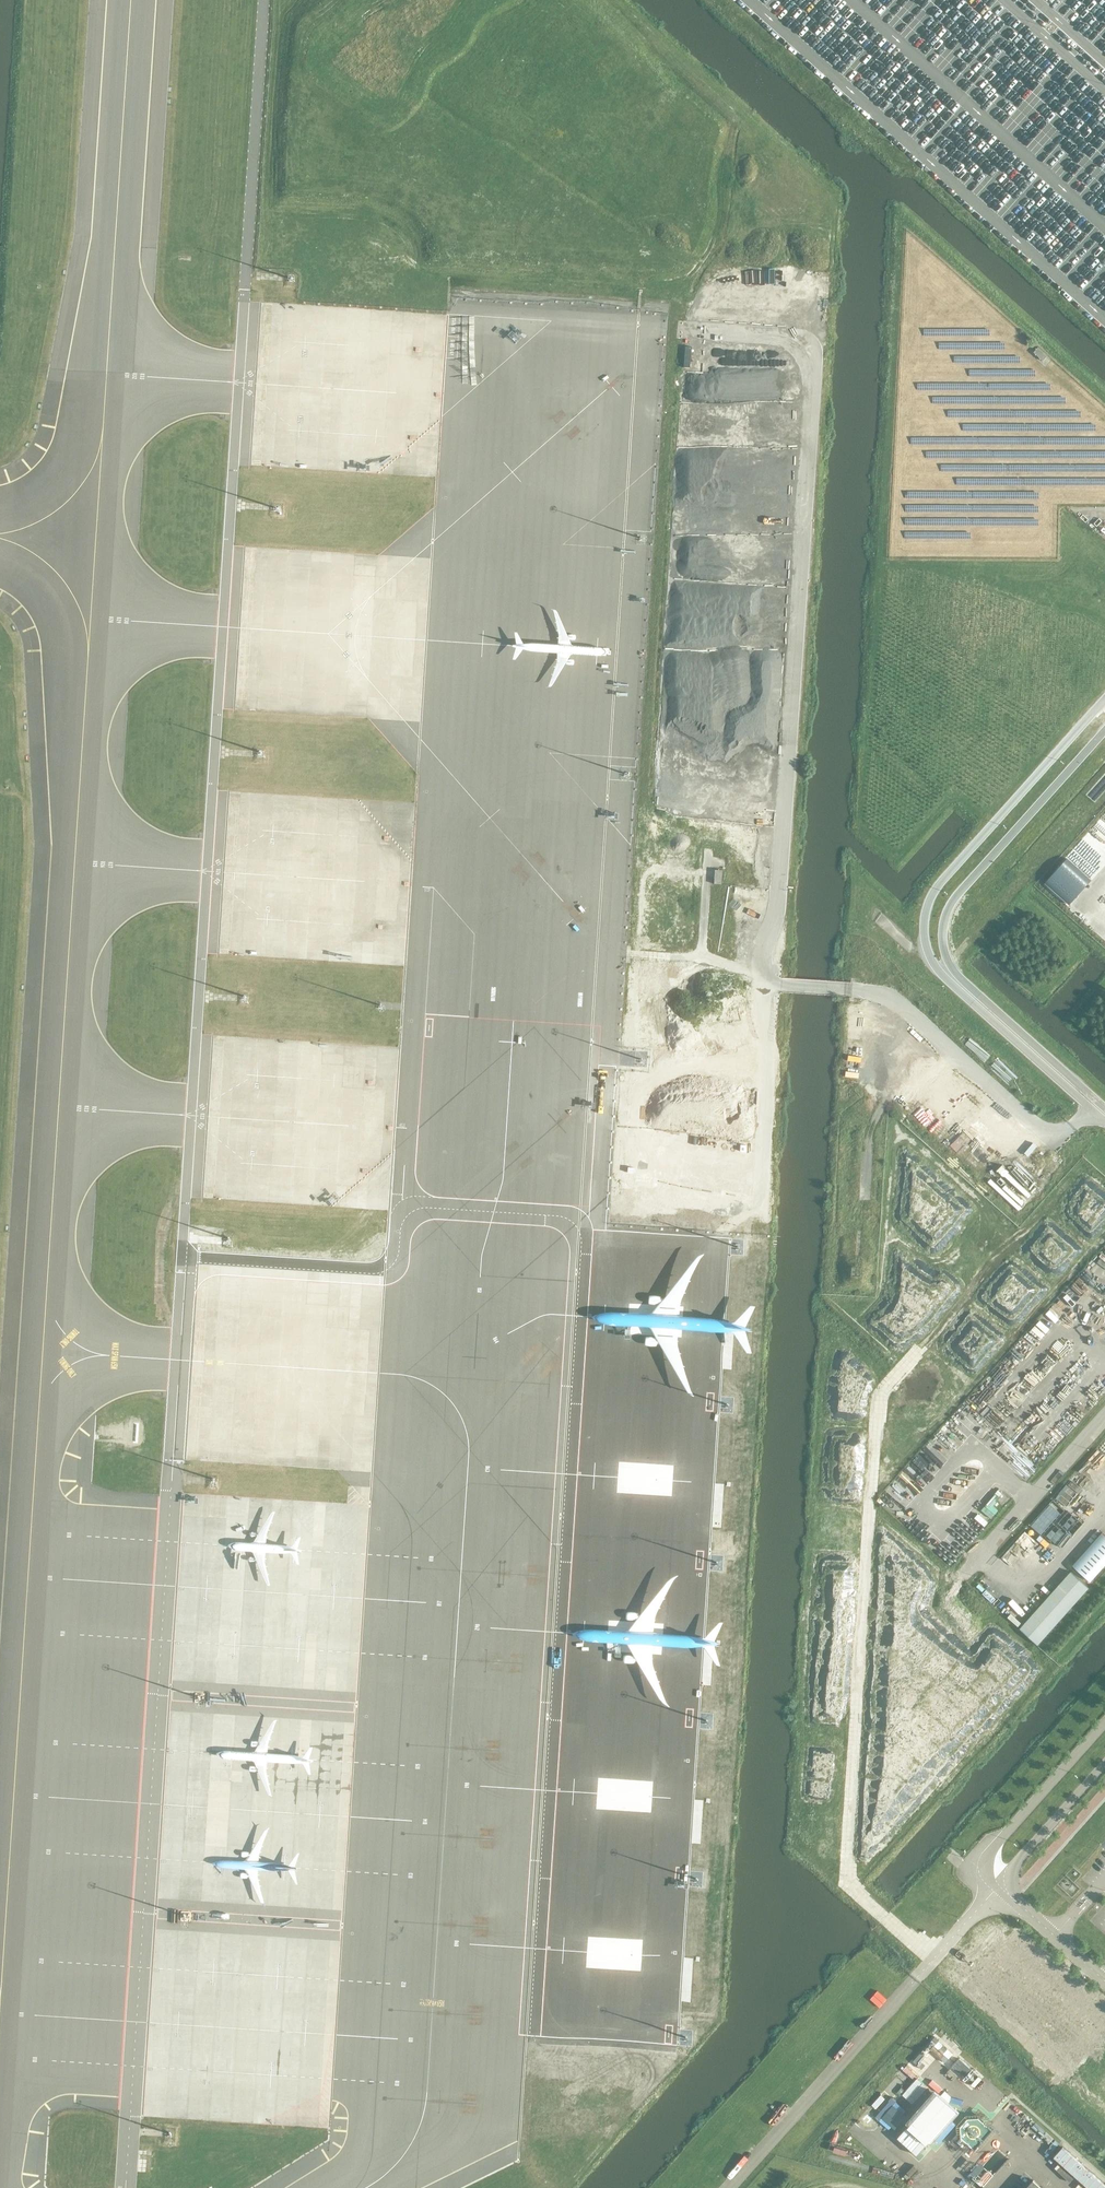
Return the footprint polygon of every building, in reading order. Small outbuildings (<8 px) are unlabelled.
[(1048,357),(1039,348),(1034,353),(1044,361),(1048,357)] [(723,872),(713,871),(713,886),(722,887),(723,872)] [(849,1038),(862,1039),(863,1026),(849,1025),(849,1038)] [(885,1096),(887,1090),(867,1084),(866,1090),(885,1096)] [(914,1114),(929,1128),(939,1118),(923,1104),(914,1114)] [(1092,1580),(1104,1565),(1104,1533),(1103,1531),(1073,1563),(1092,1580)] [(1039,1644),(1089,1588),(1071,1571),(1021,1629),(1039,1644)] [(881,2006),(888,1998),(879,1990),(872,1998),(881,2006)] [(952,2066),(974,2087),(984,2076),(962,2055),(952,2066)] [(933,2144),(961,2109),(938,2090),(941,2086),(933,2079),(928,2085),(917,2076),(899,2098),(894,2094),(877,2115),(896,2130),(904,2120),(908,2124),(898,2136),(919,2153),(929,2141),(933,2144)] [(1054,2156),(1092,2187),(1104,2187),(1104,2177),(1074,2150),(1072,2152),(1064,2145),(1054,2156)]
